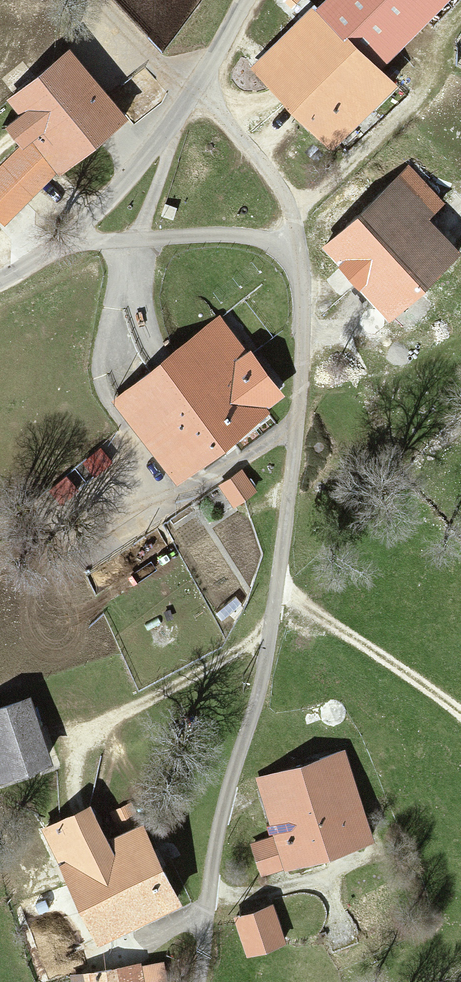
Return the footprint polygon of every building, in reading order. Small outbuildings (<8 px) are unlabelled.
[(256,75),(331,150),(394,87),(374,67),(437,0),(347,0),(328,20),(320,12),(256,75)] [(78,60),(14,106),(63,175),(128,130),(78,60)] [(334,253),(393,316),(460,252),(460,235),(410,181),(334,253)] [(229,323),(118,403),(177,484),(288,404),(229,323)] [(245,471),(220,490),(237,512),(262,493),(245,471)] [(29,704),(0,715),(0,784),(52,765),(29,704)] [(341,748),(260,780),(282,836),(257,845),(273,884),(379,843),(341,748)] [(92,805),(42,829),(99,948),(185,907),(145,822),(109,839),(92,805)] [(271,909),(236,923),(252,961),(286,947),(271,909)] [(67,977),(67,981),(146,981),(146,973),(67,977)]
